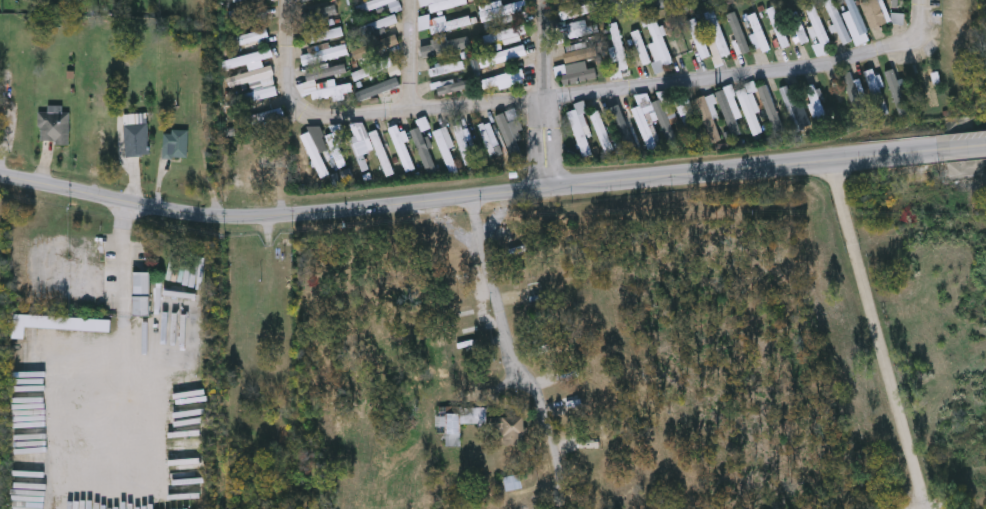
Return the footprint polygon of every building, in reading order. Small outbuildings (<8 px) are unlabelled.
[(357,6),(373,0),(397,0),(360,14),(357,6)] [(421,6),(420,0),(467,0),(468,4),(431,12),(429,4),(421,6)] [(823,3),(829,0),(834,0),(853,41),(843,46),(823,3)] [(861,6),(870,0),(878,0),(891,20),(875,29),(861,6)] [(229,10),(265,2),(267,13),(232,22),(229,10)] [(481,12),(525,2),(527,11),(484,21),(481,12)] [(815,4),(831,42),(825,44),(828,53),(818,57),(813,45),(819,42),(805,8),(815,4)] [(781,49),(767,10),(776,7),(790,46),(781,49)] [(567,18),(565,12),(575,9),(577,14),(567,18)] [(732,54),(723,58),(704,15),(713,11),(732,54)] [(809,42),(800,45),(789,14),(798,11),(809,42)] [(752,50),(742,55),(725,16),(735,12),(752,50)] [(745,18),(756,13),(772,49),(762,54),(745,18)] [(446,15),(447,21),(469,16),(471,24),(432,34),(430,28),(420,30),(417,18),(428,15),(429,19),(446,15)] [(653,43),(645,21),(657,17),(674,64),(657,70),(649,45),(653,43)] [(630,67),(620,70),(606,26),(617,23),(630,67)] [(566,40),(564,33),(598,24),(600,31),(566,40)] [(344,34),(310,43),(308,34),(342,25),(344,34)] [(691,30),(698,26),(712,55),(705,58),(691,30)] [(631,34),(638,31),(652,62),(644,65),(631,34)] [(400,44),(357,58),(354,50),(398,36),(400,44)] [(469,45),(422,57),(420,47),(467,36),(469,45)] [(300,54),(346,42),(349,54),(304,66),(300,54)] [(564,51),(595,45),(597,56),(566,61),(564,51)] [(226,59),(272,50),(274,58),(227,67),(226,59)] [(492,63),(482,66),(480,57),(490,54),(492,63)] [(351,73),(391,58),(394,66),(354,81),(351,73)] [(305,70),(345,61),(347,72),(307,81),(305,70)] [(429,69),(460,62),(462,68),(431,76),(429,69)] [(921,70),(935,67),(939,83),(935,84),(940,107),(930,109),(921,70)] [(230,88),(227,76),(272,68),(275,79),(230,88)] [(598,79),(563,85),(561,74),(596,68),(598,79)] [(889,113),(878,116),(864,72),(875,69),(889,113)] [(843,74),(853,71),(869,122),(858,125),(843,74)] [(521,80),(483,87),(482,78),(520,72),(521,80)] [(466,77),(469,88),(436,96),(434,85),(466,77)] [(397,88),(358,101),(355,92),(393,79),(397,88)] [(313,99),(311,89),(328,86),(328,88),(350,83),(351,92),(313,99)] [(831,124),(820,129),(803,89),(814,84),(831,124)] [(760,87),(769,85),(783,130),(773,133),(760,87)] [(781,89),(791,85),(806,130),(795,133),(781,89)] [(716,92),(733,86),(735,92),(750,87),(765,132),(751,136),(745,117),(737,120),(742,134),(732,138),(716,92)] [(232,105),(231,96),(276,89),(278,98),(232,105)] [(724,139),(711,144),(696,99),(710,95),(724,139)] [(683,98),(701,132),(691,137),(673,103),(683,98)] [(653,103),(661,100),(679,145),(671,148),(653,103)] [(595,153),(582,157),(568,112),(576,110),(574,103),(579,102),(595,153)] [(63,112),(70,112),(70,143),(42,143),(42,105),(63,105),(63,112)] [(660,150),(650,154),(632,109),(642,105),(660,150)] [(633,150),(623,152),(612,109),(621,107),(633,150)] [(506,111),(515,108),(520,128),(511,131),(506,111)] [(591,114),(600,111),(613,150),(604,153),(591,114)] [(424,168),(412,130),(418,128),(416,121),(425,118),(428,129),(422,131),(433,166),(424,168)] [(360,172),(349,139),(354,138),(350,126),(362,122),(366,134),(378,130),(393,174),(384,177),(371,137),(358,141),(368,169),(360,172)] [(464,122),(478,161),(465,166),(451,127),(464,122)] [(149,156),(125,156),(125,124),(149,124),(149,156)] [(388,128),(398,125),(414,170),(405,173),(388,128)] [(433,131),(444,127),(459,165),(448,169),(433,131)] [(171,157),(171,147),(164,147),(164,130),(188,130),(188,157),(171,157)] [(327,136),(337,133),(345,167),(336,170),(327,136)] [(325,170),(317,174),(304,142),(313,138),(325,170)] [(151,317),(151,274),(134,274),(134,317),(151,317)] [(26,326),(25,337),(13,337),(14,313),(111,317),(111,330),(26,326)] [(444,436),(434,436),(435,410),(460,411),(460,445),(444,444),(444,436)] [(501,414),(524,414),(524,432),(517,432),(517,442),(501,442),(501,414)] [(523,485),(507,489),(504,475),(520,471),(523,485)]
